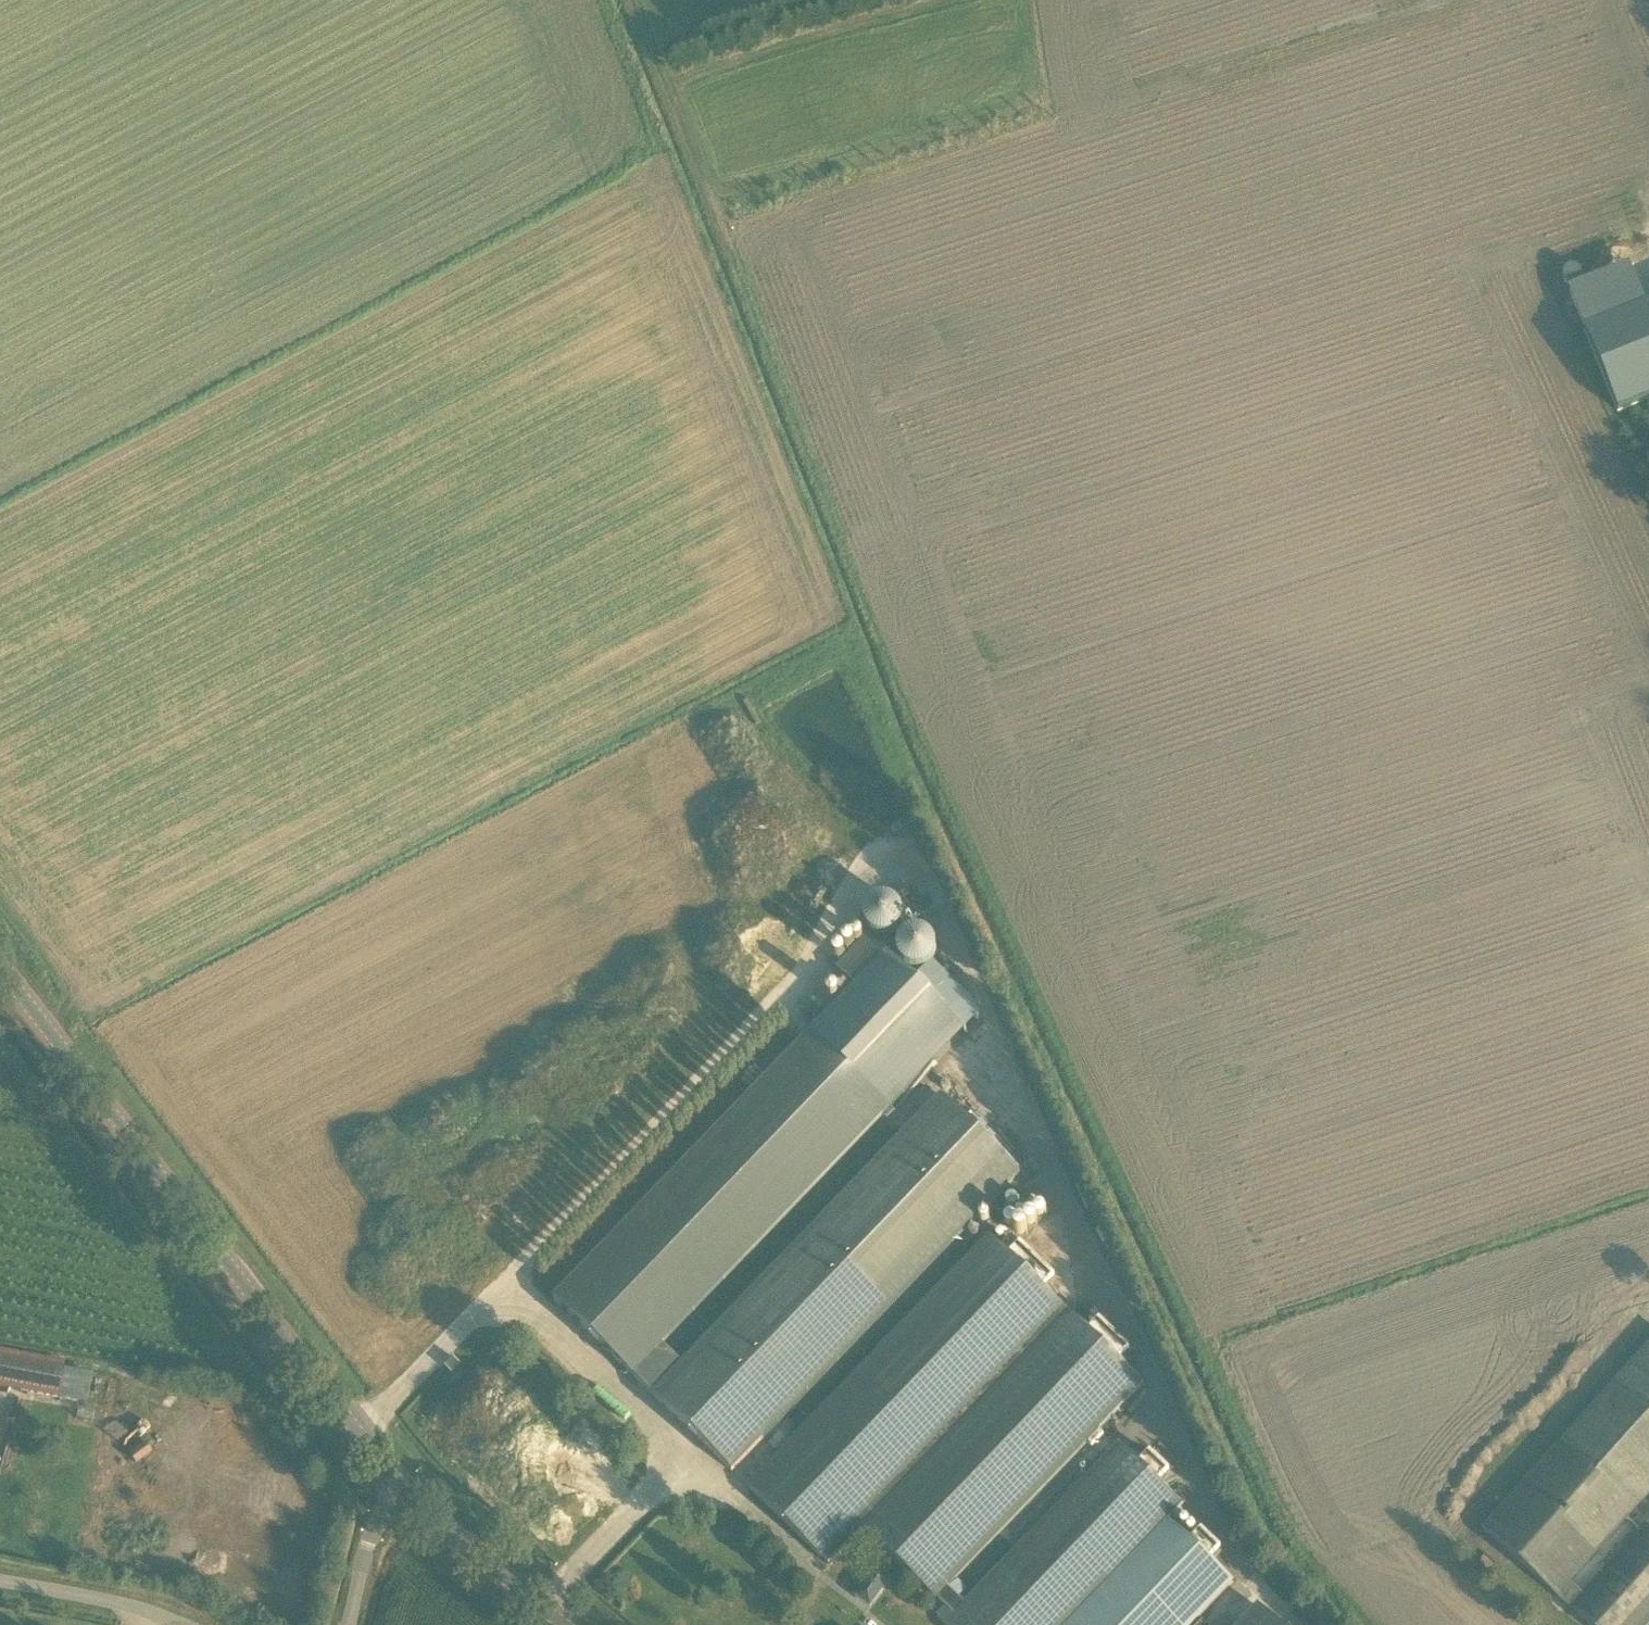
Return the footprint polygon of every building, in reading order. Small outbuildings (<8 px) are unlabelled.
[(1648,400),(1648,304),(1584,330),(1618,412),(1648,400)] [(894,937),(896,901),(862,899),(860,935),(894,937)] [(926,900),(912,911),(922,923),(936,912),(926,900)] [(941,1099),(931,1089),(914,1107),(924,1116),(683,1366),(663,1346),(966,1031),(868,937),(837,970),(856,988),(554,1301),(633,1377),(654,1397),(732,1472),(1020,1173),(941,1098),(941,1099)] [(954,1615),(965,1604),(947,1588),(1143,1384),(989,1236),(748,1487),(829,1565),(863,1529),(936,1599),(937,1598),(954,1615)] [(1481,1531),(1588,1624),(1648,1624),(1648,1504),(1644,1500),(1648,1494),(1648,1339),(1481,1531)] [(21,1393),(58,1400),(64,1368),(0,1356),(0,1389),(21,1393)] [(451,1374),(460,1364),(454,1358),(445,1368),(451,1374)] [(945,1624),(1068,1624),(1169,1519),(1182,1505),(1118,1443),(965,1604),(954,1615),(945,1624)] [(1169,1519),(1068,1624),(1191,1624),(1234,1581),(1169,1519)] [(880,1593),(890,1580),(876,1570),(866,1583),(880,1593)] [(1258,1607),(1241,1624),(1276,1624),(1258,1607)]
